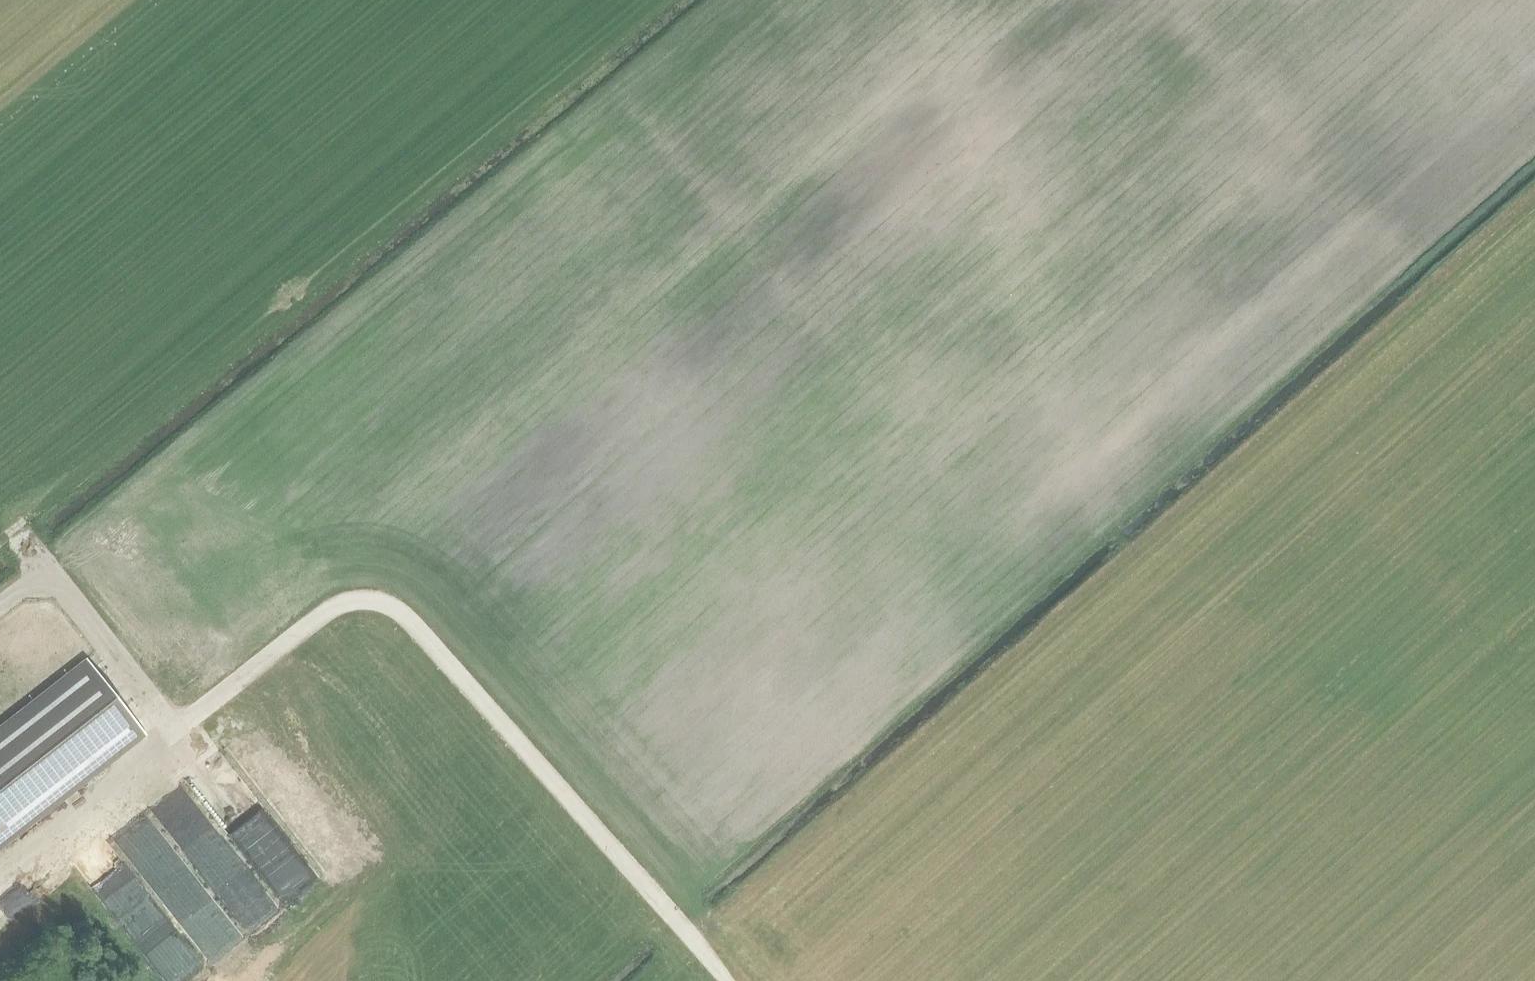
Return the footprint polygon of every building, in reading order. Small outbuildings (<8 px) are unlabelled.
[(55,806),(144,736),(85,660),(0,727),(0,849),(19,835),(55,806)] [(31,913),(15,884),(0,893),(0,930),(31,913)]
